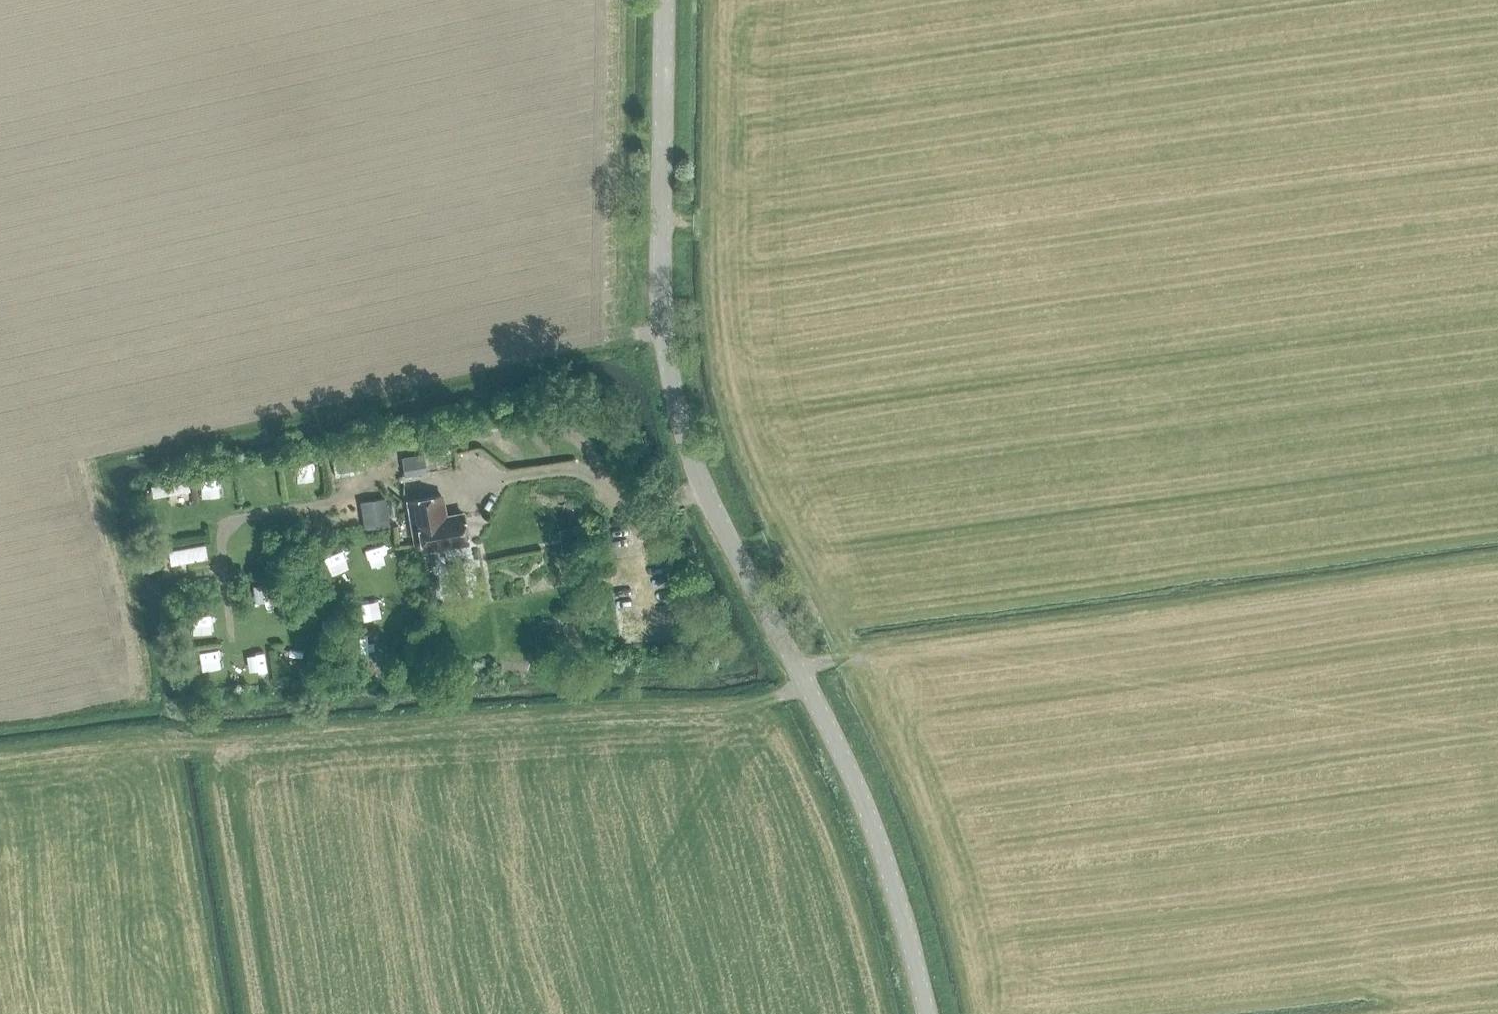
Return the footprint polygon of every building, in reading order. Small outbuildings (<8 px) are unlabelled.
[(337,472),(361,468),(358,449),(334,452),(337,472)] [(404,477),(426,474),(423,454),(401,457),(404,477)] [(150,496),(190,490),(187,476),(148,483),(150,496)] [(422,550),(467,542),(463,514),(444,517),(440,495),(408,501),(412,524),(417,523),(422,550)] [(359,502),(364,529),(389,526),(385,498),(359,502)] [(168,547),(169,562),(210,557),(208,542),(168,547)] [(357,637),(358,658),(380,657),(379,636),(357,637)]
